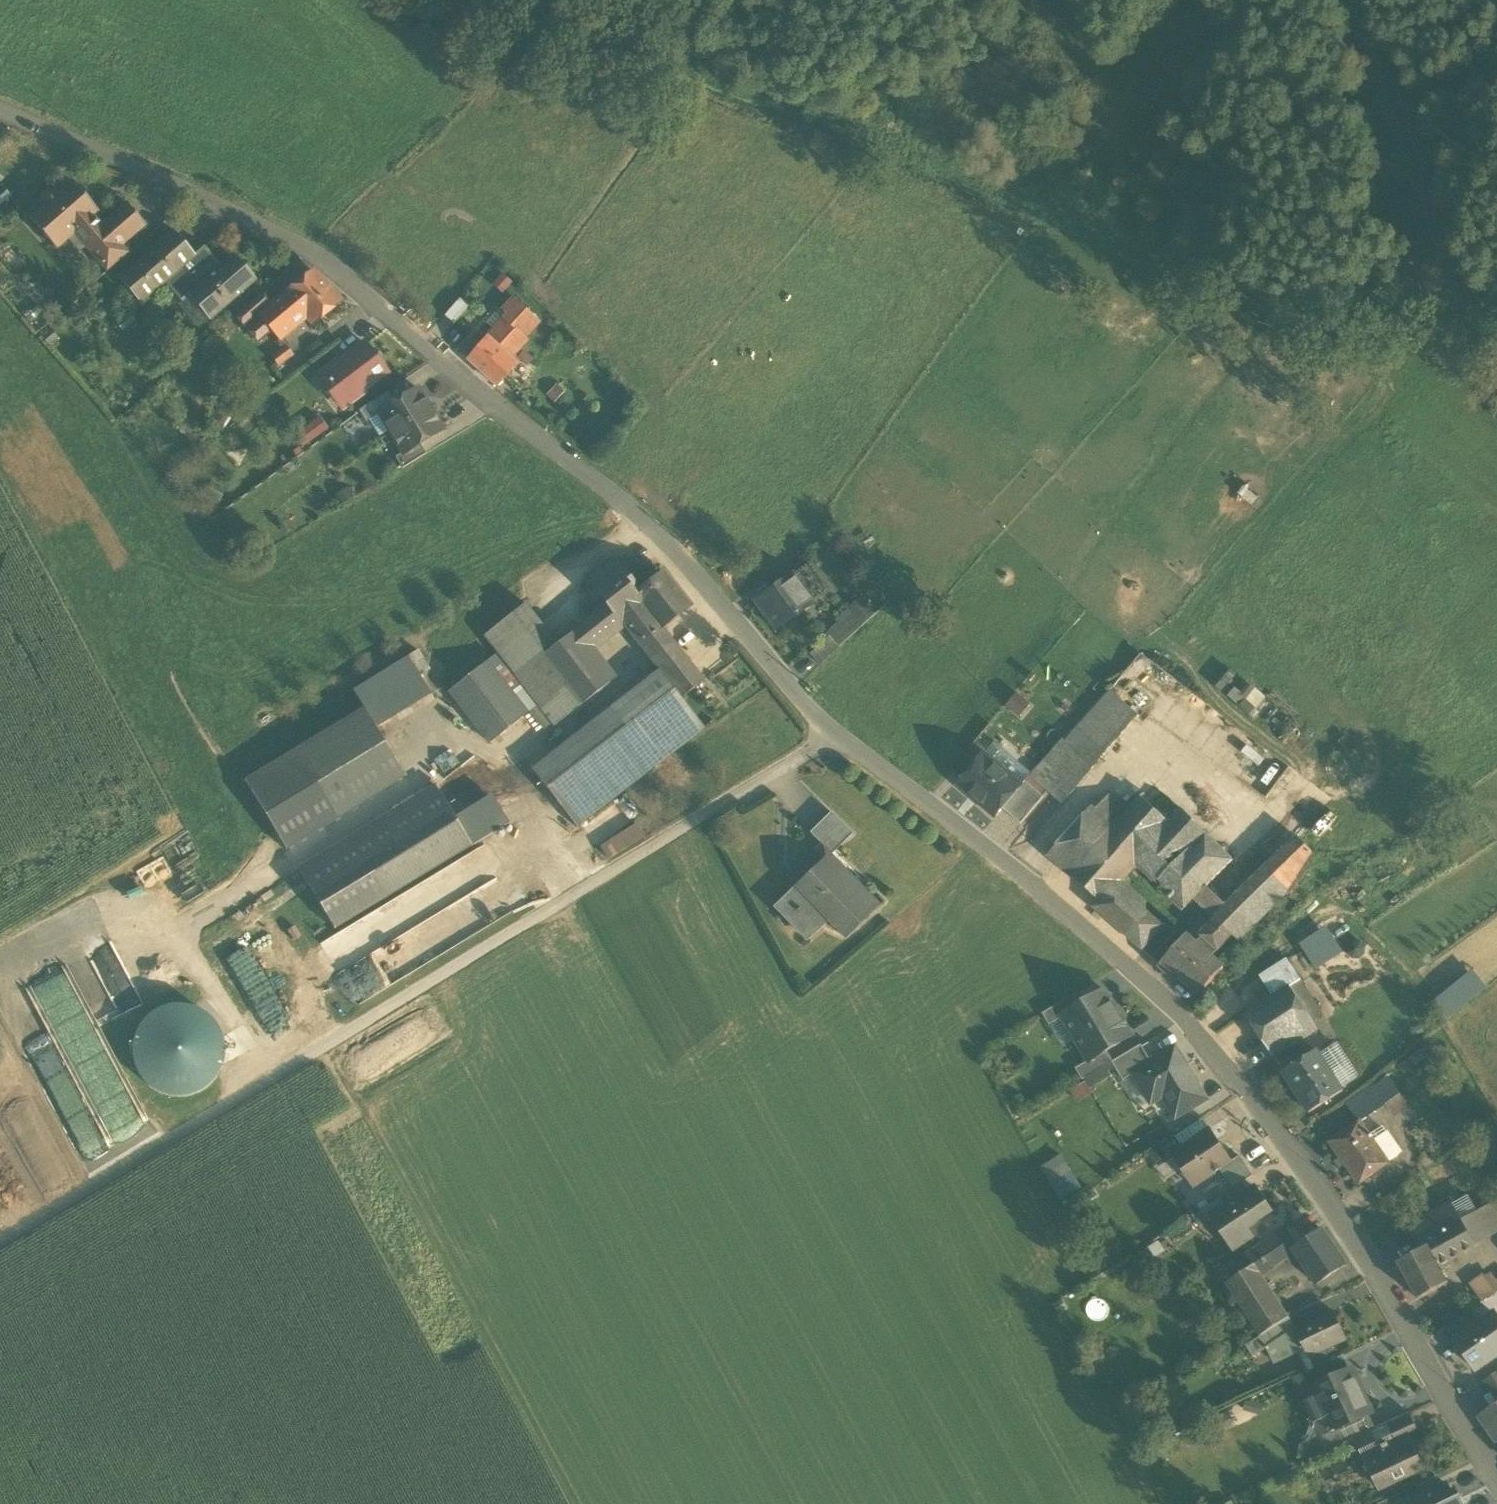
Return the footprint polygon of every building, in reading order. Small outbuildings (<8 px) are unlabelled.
[(86,244),(101,261),(106,256),(119,245),(144,223),(128,204),(103,226),(93,214),(98,210),(73,182),(58,195),(54,191),(48,191),(44,195),(43,201),(46,205),(31,219),(44,234),(52,227),(60,228),(68,237),(79,250),(86,244)] [(52,227),(44,234),(55,247),(68,237),(60,228),(52,227)] [(154,247),(169,265),(189,248),(173,230),(154,247)] [(106,256),(114,265),(127,254),(119,245),(106,256)] [(181,301),(192,292),(205,280),(200,274),(215,261),(203,247),(194,254),(189,248),(169,265),(154,247),(118,277),(140,303),(165,282),(181,301)] [(106,256),(101,261),(108,270),(114,265),(106,256)] [(220,266),(215,261),(200,274),(205,280),(192,292),(213,317),(252,283),(230,258),(220,266)] [(260,317),(279,338),(306,316),(312,323),(341,301),(313,271),(285,293),(271,304),(258,315),(260,317)] [(235,314),(247,328),(260,317),(258,315),(271,304),(260,292),(235,314)] [(445,312),(455,321),(467,307),(458,298),(445,312)] [(486,337),(487,337),(509,357),(526,339),(524,337),(538,321),(513,298),(502,310),(507,314),(486,337)] [(487,337),(478,347),(468,359),(496,385),(515,363),(509,357),(487,337)] [(460,352),(468,359),(478,347),(471,340),(460,352)] [(386,372),(364,344),(340,362),(339,360),(321,373),(330,384),(326,387),(334,397),(338,395),(346,405),(363,392),(362,390),(386,372)] [(318,376),(326,387),(330,384),(321,373),(318,376)] [(379,413),(390,432),(430,408),(417,388),(394,402),(378,412),(379,413)] [(364,406),(371,417),(379,413),(378,412),(394,402),(387,390),(364,406)] [(338,395),(334,397),(342,408),(346,405),(338,395)] [(442,429),(430,408),(390,432),(402,452),(403,453),(419,443),(442,429)] [(303,445),(326,428),(319,419),(297,436),(303,445)] [(395,456),(401,467),(425,453),(419,443),(403,453),(402,452),(395,456)] [(639,645),(659,629),(632,595),(633,594),(629,588),(633,585),(615,561),(589,581),(607,604),(608,604),(624,624),(623,625),(639,645)] [(808,563),(789,573),(811,603),(828,591),(808,563)] [(662,571),(633,594),(632,595),(659,629),(662,627),(689,606),(662,571)] [(775,628),(811,603),(789,573),(754,601),(775,628)] [(823,639),(834,650),(874,613),(859,596),(819,634),(823,639)] [(483,635),(515,675),(543,654),(556,644),(524,603),(483,635)] [(570,632),(571,633),(587,654),(623,625),(624,624),(608,604),(607,604),(570,632)] [(662,627),(659,629),(639,645),(650,660),(673,641),(662,627)] [(556,644),(543,654),(582,704),(609,682),(587,654),(571,633),(556,644)] [(806,655),(816,666),(834,650),(823,639),(806,655)] [(650,660),(658,670),(680,698),(703,680),(673,641),(650,660)] [(554,725),(582,704),(543,654),(515,675),(554,725)] [(353,690),(364,708),(376,728),(431,694),(408,656),(353,690)] [(485,737),(489,743),(527,713),(487,661),(449,691),(485,737)] [(704,728),(680,698),(658,670),(610,707),(656,766),(704,728)] [(1075,727),(1063,740),(1092,768),(1139,715),(1110,688),(1075,727)] [(1032,704),(1019,693),(1008,705),(1021,717),(1032,704)] [(576,827),(656,766),(610,707),(531,769),(576,827)] [(286,849),(406,776),(376,728),(364,708),(244,781),(286,849)] [(1063,740),(1054,750),(1084,777),(1092,768),(1063,740)] [(1021,786),(1025,781),(1030,777),(1032,775),(994,741),(983,754),(1021,786)] [(1044,761),(1074,788),(1084,777),(1054,750),(1044,761)] [(983,754),(958,783),(996,816),(1002,808),(1021,786),(983,754)] [(1074,788),(1044,761),(1032,775),(1030,777),(1048,792),(1060,803),(1074,788)] [(1048,792),(1030,777),(1025,781),(1044,797),(1048,792)] [(1025,781),(1021,786),(1002,808),(1021,824),(1044,797),(1025,781)] [(299,869),(334,929),(472,845),(507,824),(490,795),(454,817),(436,786),(299,869)] [(1186,907),(1196,897),(1208,885),(1233,860),(1182,809),(1169,821),(1143,798),(1130,813),(1110,795),(1096,810),(1092,807),(1049,856),(1099,901),(1094,906),(1129,937),(1147,917),(1112,886),(1136,858),(1186,907)] [(824,847),(830,854),(852,833),(830,812),(809,832),(824,847)] [(636,823),(599,845),(607,859),(645,837),(636,823)] [(1297,836),(1228,905),(1215,917),(1218,919),(1233,934),(1240,941),(1285,896),(1312,852),(1297,836)] [(776,907),(806,937),(825,918),(834,910),(854,930),(879,905),(846,871),(840,877),(824,861),(830,854),(824,847),(798,872),(804,879),(776,907)] [(846,871),(830,854),(824,861),(840,877),(846,871)] [(1196,897),(1215,917),(1228,905),(1208,885),(1196,897)] [(834,910),(825,918),(845,938),(854,930),(834,910)] [(1129,937),(1141,948),(1159,927),(1147,917),(1129,937)] [(1218,919),(1196,943),(1211,957),(1233,934),(1218,919)] [(1141,948),(1153,958),(1174,934),(1163,924),(1159,927),(1141,948)] [(1327,925),(1299,943),(1316,970),(1344,952),(1327,925)] [(1224,968),(1211,957),(1196,943),(1187,935),(1160,964),(1170,973),(1174,969),(1201,993),(1224,968)] [(1273,998),(1291,986),(1301,979),(1287,957),(1258,976),(1273,998)] [(1446,1022),(1487,987),(1471,968),(1430,1004),(1446,1022)] [(1326,1016),(1301,979),(1291,986),(1315,1023),(1326,1016)] [(1247,1015),(1271,1052),(1315,1023),(1291,986),(1273,998),(1247,1015)] [(1063,1016),(1076,1038),(1118,1013),(1114,1007),(1113,1008),(1110,1003),(1110,1000),(1104,990),(1080,1005),(1062,1015),(1063,1016)] [(1043,1013),(1049,1024),(1063,1016),(1062,1015),(1080,1005),(1073,994),(1043,1013)] [(163,1093),(182,1096),(200,1090),(213,1080),(222,1064),(224,1047),(220,1030),(207,1014),(189,1005),(172,1004),(157,1009),(142,1022),(134,1037),(132,1054),(136,1069),(148,1084),(163,1093)] [(1121,1019),(1118,1013),(1076,1038),(1089,1060),(1090,1061),(1107,1051),(1132,1036),(1126,1026),(1123,1025),(1120,1020),(1121,1019)] [(1063,1016),(1049,1024),(1049,1025),(1062,1046),(1076,1038),(1063,1016)] [(1339,1043),(1320,1055),(1341,1087),(1359,1075),(1339,1043)] [(1118,1072),(1123,1080),(1133,1074),(1133,1073),(1151,1061),(1141,1044),(1113,1061),(1112,1062),(1118,1072)] [(1176,1118),(1207,1099),(1175,1047),(1151,1061),(1133,1073),(1133,1074),(1150,1101),(1151,1103),(1163,1096),(1176,1118)] [(1076,1068),(1082,1079),(1085,1078),(1112,1062),(1113,1061),(1107,1051),(1090,1061),(1089,1060),(1076,1068)] [(1284,1073),(1309,1112),(1343,1090),(1341,1087),(1320,1055),(1317,1051),(1284,1073)] [(1112,1062),(1085,1078),(1091,1088),(1118,1072),(1112,1062)] [(1139,1108),(1150,1101),(1133,1074),(1123,1080),(1122,1080),(1139,1108)] [(1389,1076),(1373,1086),(1385,1104),(1394,1117),(1409,1107),(1389,1076)] [(1085,1081),(1070,1090),(1078,1103),(1093,1094),(1085,1081)] [(1345,1104),(1357,1122),(1360,1121),(1385,1104),(1373,1086),(1373,1085),(1345,1104)] [(1389,1163),(1388,1161),(1373,1140),(1360,1121),(1357,1122),(1329,1142),(1359,1184),(1389,1163)] [(1210,1128),(1203,1132),(1215,1150),(1221,1145),(1210,1128)] [(1386,1131),(1373,1140),(1388,1161),(1397,1155),(1398,1150),(1397,1146),(1386,1131)] [(1191,1168),(1200,1182),(1220,1170),(1232,1162),(1231,1161),(1221,1145),(1215,1150),(1203,1132),(1171,1154),(1184,1173),(1191,1168)] [(1062,1154),(1040,1167),(1049,1184),(1072,1170),(1062,1154)] [(1220,1170),(1232,1188),(1252,1175),(1239,1155),(1231,1161),(1232,1162),(1220,1170)] [(1191,1168),(1184,1173),(1193,1187),(1200,1182),(1191,1168)] [(1083,1187),(1072,1170),(1049,1184),(1059,1202),(1083,1187)] [(1213,1218),(1233,1248),(1252,1236),(1245,1227),(1271,1210),(1256,1188),(1227,1207),(1212,1217),(1213,1218)] [(1469,1195),(1452,1204),(1461,1220),(1478,1211),(1469,1195)] [(1193,1216),(1200,1226),(1213,1218),(1212,1217),(1227,1207),(1220,1198),(1193,1216)] [(1410,1227),(1422,1249),(1427,1246),(1441,1270),(1450,1265),(1448,1261),(1476,1246),(1475,1245),(1461,1220),(1452,1204),(1410,1227)] [(1490,1206),(1489,1205),(1478,1211),(1461,1220),(1475,1245),(1496,1233),(1496,1220),(1490,1206)] [(1295,1252),(1316,1284),(1346,1264),(1323,1230),(1293,1245),(1291,1246),(1295,1252)] [(1247,1255),(1253,1265),(1254,1264),(1261,1275),(1295,1252),(1291,1246),(1293,1245),(1283,1231),(1273,1238),(1247,1255)] [(1448,1283),(1441,1270),(1427,1246),(1422,1249),(1398,1262),(1418,1299),(1448,1283)] [(1288,1317),(1261,1275),(1254,1264),(1253,1265),(1226,1283),(1260,1336),(1288,1317)] [(1496,1292),(1496,1291),(1496,1279),(1491,1271),(1484,1276),(1496,1292)] [(1496,1292),(1484,1276),(1482,1273),(1468,1283),(1481,1302),(1496,1292)] [(1450,1344),(1455,1341),(1480,1323),(1470,1310),(1441,1331),(1450,1344)] [(1306,1349),(1309,1357),(1325,1349),(1346,1339),(1332,1311),(1296,1328),(1306,1349)] [(1496,1355),(1496,1317),(1494,1313),(1480,1323),(1455,1341),(1476,1370),(1496,1355)] [(1260,1336),(1268,1347),(1296,1328),(1288,1317),(1260,1336)] [(1296,1328),(1268,1347),(1276,1364),(1299,1353),(1306,1349),(1296,1328)] [(1268,1347),(1260,1336),(1246,1345),(1253,1357),(1268,1347)] [(1306,1349),(1299,1353),(1307,1371),(1330,1360),(1325,1349),(1309,1357),(1306,1349)] [(1300,1375),(1308,1392),(1315,1388),(1314,1387),(1348,1371),(1349,1370),(1343,1355),(1300,1375)] [(1314,1387),(1315,1388),(1324,1406),(1320,1408),(1330,1430),(1331,1432),(1368,1414),(1371,1413),(1362,1393),(1359,1394),(1348,1371),(1314,1387)] [(1490,1391),(1496,1387),(1496,1372),(1483,1381),(1490,1391)] [(1321,1434),(1330,1430),(1320,1408),(1324,1406),(1315,1388),(1308,1392),(1300,1375),(1295,1378),(1317,1426),(1321,1434)] [(1491,1408),(1496,1404),(1496,1401),(1490,1391),(1483,1396),(1491,1408)] [(1264,1405),(1246,1400),(1243,1410),(1261,1415),(1264,1405)] [(1491,1408),(1479,1416),(1494,1440),(1496,1438),(1496,1404),(1491,1408)] [(1388,1422),(1393,1434),(1404,1429),(1415,1425),(1409,1412),(1388,1422)] [(1298,1450),(1303,1462),(1355,1438),(1375,1428),(1368,1414),(1331,1432),(1330,1430),(1321,1434),(1317,1426),(1311,1429),(1309,1434),(1311,1439),(1299,1444),(1298,1450)] [(1355,1438),(1363,1455),(1382,1447),(1382,1445),(1387,1443),(1387,1444),(1396,1440),(1393,1434),(1388,1422),(1375,1428),(1355,1438)] [(1363,1455),(1379,1489),(1423,1468),(1417,1456),(1414,1457),(1411,1451),(1414,1449),(1404,1429),(1393,1434),(1396,1440),(1387,1444),(1387,1443),(1382,1445),(1382,1447),(1363,1455)] [(1421,1496),(1443,1486),(1437,1475),(1416,1485),(1421,1496)] [(1454,1500),(1446,1484),(1443,1486),(1421,1496),(1407,1503),(1456,1503),(1454,1500)]
